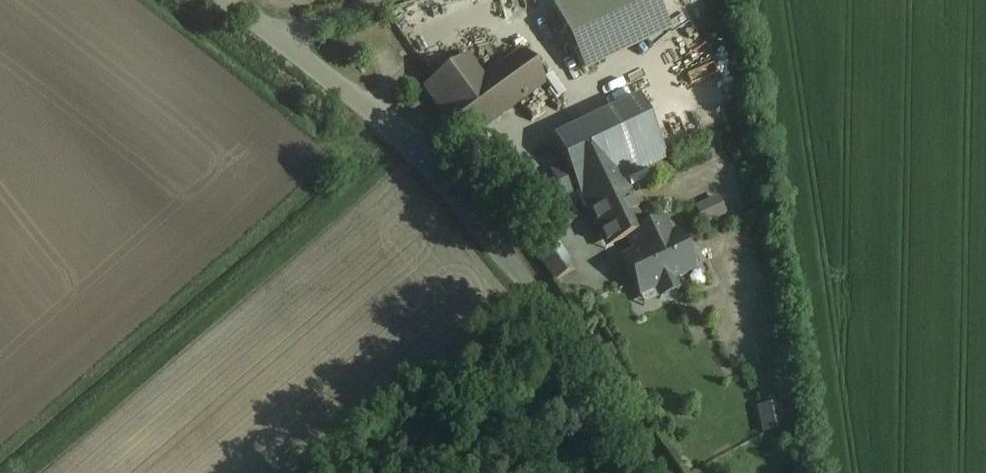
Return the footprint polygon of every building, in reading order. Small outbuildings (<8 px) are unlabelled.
[(548,9),(578,73),(658,35),(642,0),(568,0),(548,9)] [(529,92),(503,56),(466,79),(449,58),(404,90),(445,148),(529,92)] [(575,198),(614,178),(657,156),(628,100),(546,142),(575,198)] [(636,220),(614,178),(575,198),(581,210),(576,212),(592,243),(636,220)] [(716,197),(694,208),(703,227),(726,216),(716,197)] [(630,253),(620,258),(638,297),(654,290),(658,298),(678,289),(674,280),(694,272),(676,233),(669,236),(665,226),(625,244),(630,253)] [(780,403),(756,407),(761,435),(785,431),(780,403)]
